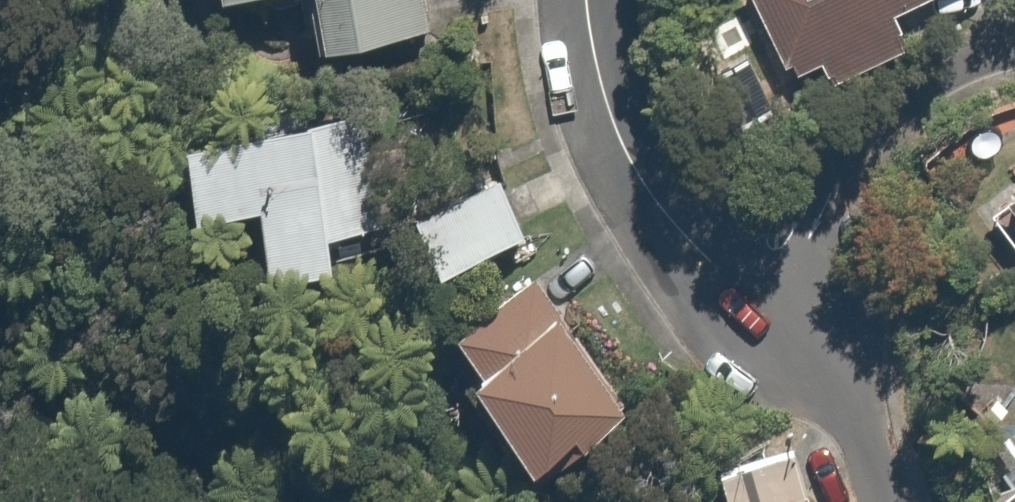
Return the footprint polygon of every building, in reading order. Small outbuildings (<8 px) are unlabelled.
[(302,0),(229,0),(233,20),(303,6),(302,0)] [(340,56),(446,33),(438,0),(328,0),(340,56)] [(808,111),(914,60),(897,25),(948,0),(754,0),(808,111)] [(385,126),(210,170),(228,242),(283,228),(305,312),(361,298),(346,239),(409,223),(385,126)] [(501,183),(418,229),(457,301),(540,256),(501,183)] [(652,437),(537,288),(455,351),(569,501),(652,437)]
